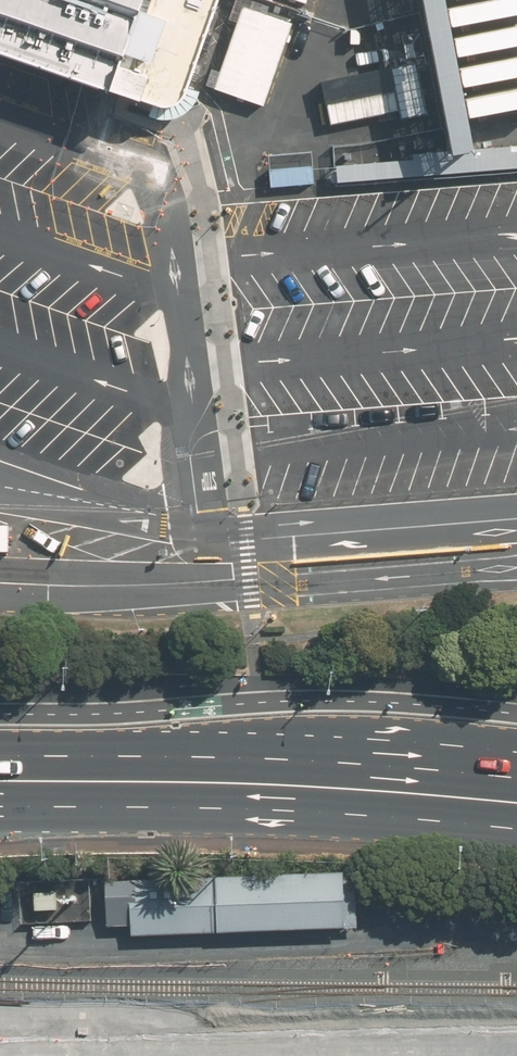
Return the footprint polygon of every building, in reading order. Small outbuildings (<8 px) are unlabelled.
[(121,91),(162,105),(177,100),(184,79),(212,0),(0,0),(0,49),(121,91)] [(451,143),(472,139),(445,0),(423,0),(451,143)] [(215,88),(262,105),(291,23),(244,6),(215,88)] [(416,61),(322,80),(331,123),(397,110),(399,119),(426,113),(416,61)] [(336,158),(338,176),(516,161),(516,143),(336,158)] [(272,180),(315,176),(313,159),(270,163),(272,180)] [(0,526),(0,553),(9,553),(10,527),(0,526)] [(359,926),(356,870),(108,880),(110,925),(133,924),(134,935),(359,926)] [(58,889),(35,890),(36,910),(59,909),(58,889)]
